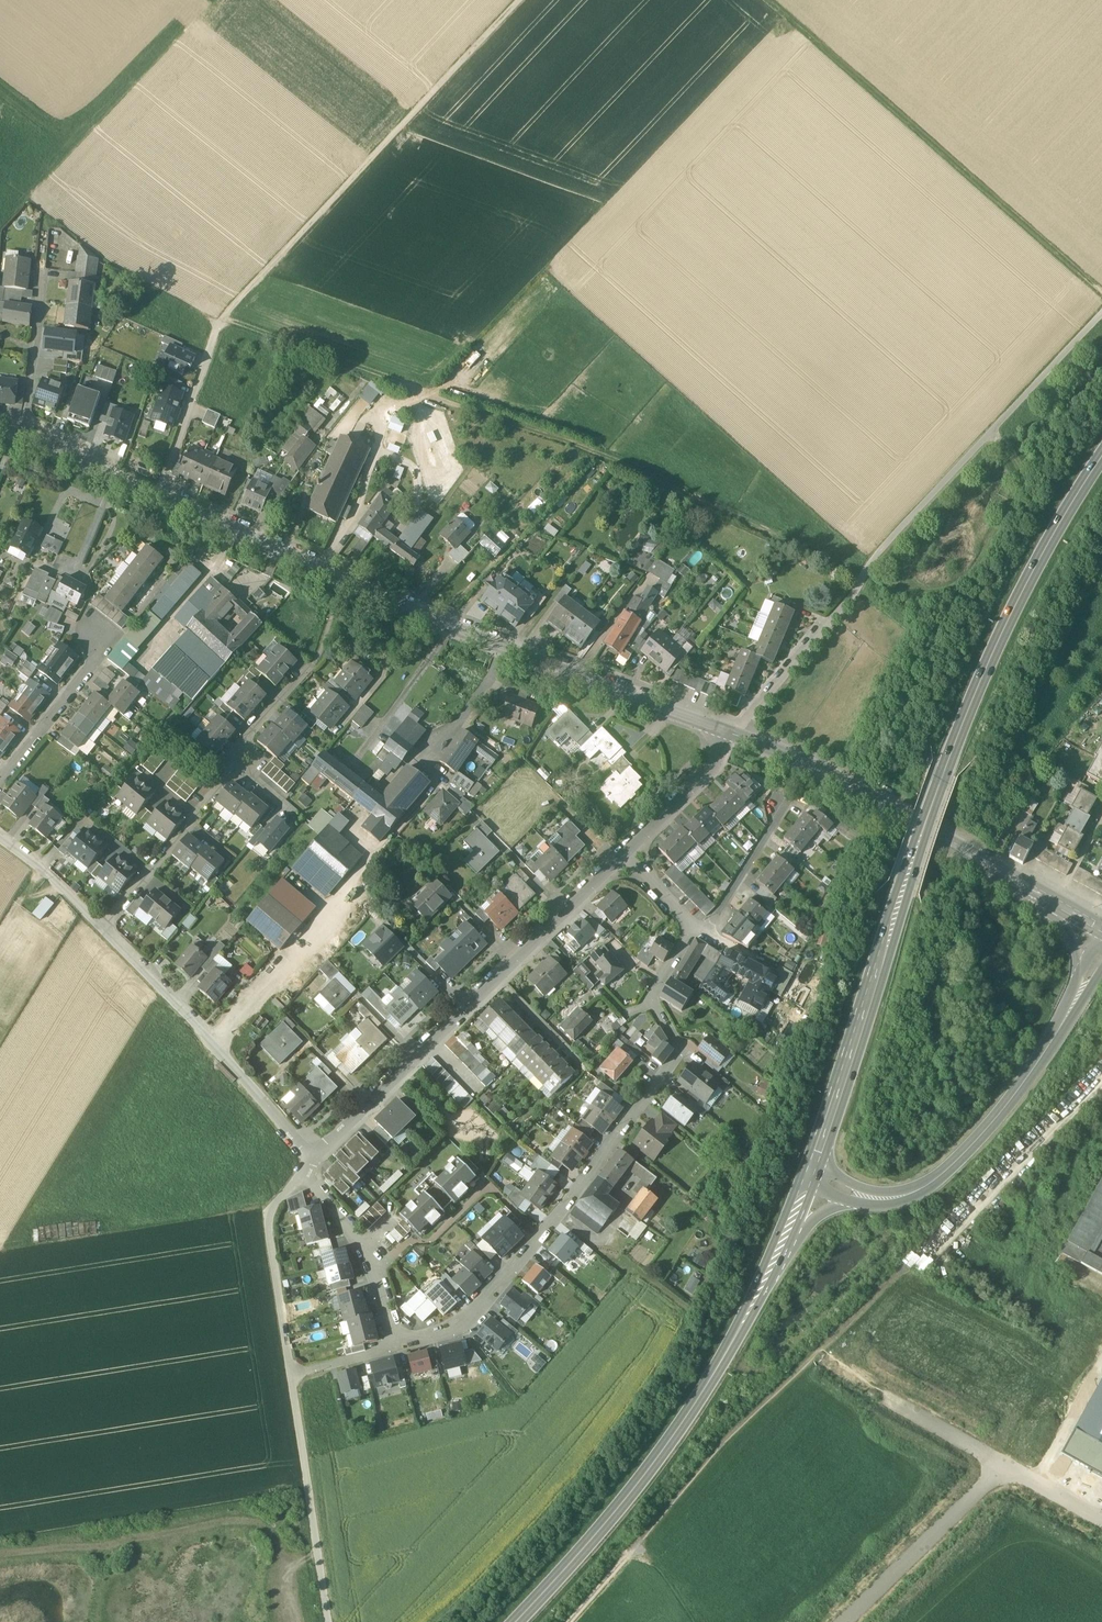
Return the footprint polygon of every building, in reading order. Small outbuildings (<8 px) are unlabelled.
[(97,259),(80,245),(74,283),(95,285),(95,283),(84,282),(85,275),(96,276),(98,261),(98,260),(97,259)] [(30,261),(8,258),(5,288),(5,289),(23,291),(27,291),(30,261)] [(96,276),(85,275),(84,282),(95,283),(96,276)] [(74,283),(72,282),(69,306),(92,309),(95,285),(74,283)] [(23,291),(5,289),(5,288),(2,304),(6,304),(8,304),(9,296),(22,298),(23,291)] [(22,298),(9,296),(8,304),(21,306),(22,298)] [(8,304),(6,304),(5,314),(3,323),(30,327),(32,308),(21,306),(8,304)] [(92,309),(69,306),(66,328),(75,329),(89,331),(92,309)] [(74,350),(76,336),(48,332),(45,350),(64,353),(74,354),(74,350)] [(183,345),(165,337),(162,344),(171,348),(171,347),(180,351),(183,345)] [(180,351),(171,347),(171,348),(166,357),(164,355),(159,365),(182,376),(187,366),(191,368),(195,358),(180,351)] [(64,353),(63,360),(82,363),(84,351),(74,350),(74,354),(64,353)] [(55,360),(54,366),(67,368),(68,361),(55,360)] [(54,366),(53,373),(61,374),(67,374),(67,368),(54,366)] [(96,377),(102,379),(105,368),(99,366),(96,377)] [(102,379),(108,381),(111,370),(105,368),(102,379)] [(108,381),(113,383),(117,372),(111,370),(108,381)] [(487,371),(481,380),(489,386),(495,378),(487,371)] [(53,373),(48,372),(47,379),(60,380),(61,374),(53,373)] [(182,383),(170,378),(167,389),(179,393),(182,383)] [(0,381),(0,403),(14,405),(14,402),(17,383),(0,381)] [(65,388),(44,381),(35,406),(47,410),(48,407),(57,410),(65,388)] [(369,406),(382,390),(371,381),(358,396),(369,406)] [(17,383),(14,402),(23,403),(26,384),(17,383)] [(68,421),(90,429),(101,395),(80,388),(68,421)] [(158,403),(178,410),(183,394),(179,393),(167,389),(164,396),(161,395),(158,403)] [(115,411),(118,412),(120,408),(106,403),(100,422),(110,425),(115,411)] [(180,411),(178,410),(158,403),(152,421),(172,427),(175,418),(178,419),(180,411)] [(66,407),(59,405),(55,418),(61,420),(62,419),(66,407)] [(62,419),(68,421),(72,409),(66,407),(62,419)] [(311,409),(302,421),(316,432),(325,419),(311,409)] [(221,416),(209,410),(206,417),(218,422),(221,416)] [(118,412),(115,411),(110,425),(107,434),(115,437),(115,439),(125,442),(133,417),(118,412)] [(218,422),(206,417),(203,423),(215,429),(218,422)] [(302,424),(294,417),(291,420),(289,424),(297,431),(302,424)] [(310,431),(302,424),(297,431),(304,437),(310,431)] [(317,447),(305,438),(289,459),(287,462),(299,470),(317,447)] [(326,454),(333,457),(320,485),(318,484),(316,487),(318,488),(307,510),(336,523),(339,517),(345,505),(349,498),(370,451),(342,438),(339,444),(332,441),(326,454)] [(192,448),(180,474),(192,480),(204,454),(192,448)] [(289,459),(280,452),(277,456),(287,462),(289,459)] [(204,454),(192,480),(204,485),(215,459),(204,454)] [(255,467),(268,461),(266,456),(253,461),(255,467)] [(237,469),(215,459),(204,485),(225,495),(237,469)] [(151,469),(140,465),(137,473),(148,477),(151,476),(152,472),(151,469)] [(398,467),(394,478),(399,480),(403,470),(398,467)] [(257,469),(254,479),(269,485),(272,476),(257,469)] [(291,485),(285,480),(278,489),(285,492),(291,485)] [(269,489),(253,482),(243,504),(261,512),(266,500),(271,490),(269,489)] [(278,489),(270,485),(269,489),(271,490),(266,500),(276,505),(285,492),(278,489)] [(399,499),(386,490),(381,498),(394,508),(399,499)] [(381,498),(370,512),(384,523),(393,511),(394,508),(381,498)] [(352,508),(345,505),(339,517),(346,521),(352,508)] [(420,510),(397,542),(410,552),(420,538),(435,520),(420,510)] [(384,523),(370,512),(359,527),(373,537),(379,529),(384,523)] [(461,515),(456,520),(440,537),(454,549),(454,550),(459,545),(470,533),(475,528),(475,525),(464,515),(461,515)] [(42,530),(25,521),(8,553),(17,557),(20,551),(29,556),(42,530)] [(505,547),(495,537),(499,532),(494,528),(480,542),(496,557),(505,547)] [(397,542),(379,529),(373,537),(414,567),(419,558),(415,555),(410,552),(397,542)] [(47,535),(41,547),(50,551),(56,539),(47,535)] [(426,542),(420,538),(410,552),(415,555),(426,542)] [(63,543),(56,539),(50,551),(58,555),(63,543)] [(361,541),(354,550),(360,555),(367,545),(361,541)] [(644,544),(643,552),(653,552),(654,545),(644,544)] [(744,544),(735,550),(741,559),(750,553),(744,544)] [(469,554),(459,545),(454,550),(454,549),(448,555),(459,565),(462,562),(466,558),(468,555),(469,554)] [(164,560),(147,546),(139,557),(155,570),(164,560)] [(155,570),(139,557),(130,568),(147,581),(155,570)] [(661,580),(657,587),(667,594),(672,587),(667,584),(675,572),(657,560),(648,573),(661,580)] [(685,577),(690,571),(682,563),(676,570),(685,577)] [(175,605),(176,606),(202,575),(191,566),(165,596),(175,605)] [(147,581),(130,568),(122,578),(139,592),(147,581)] [(55,581),(42,575),(44,573),(36,569),(27,589),(39,595),(37,600),(45,604),(45,603),(51,591),(55,581)] [(493,572),(483,582),(492,589),(497,583),(501,578),(493,572)] [(57,594),(57,595),(62,598),(65,600),(74,582),(66,577),(57,594)] [(139,592),(122,578),(114,589),(130,602),(139,592)] [(203,587),(214,598),(223,588),(212,578),(203,587)] [(74,582),(65,600),(69,602),(69,601),(77,605),(86,588),(74,582)] [(497,583),(492,589),(482,602),(498,615),(513,595),(497,583)] [(566,586),(555,600),(561,604),(565,598),(566,599),(572,590),(566,586)] [(203,587),(174,619),(185,629),(202,611),(214,598),(203,587)] [(640,602),(649,608),(658,594),(665,599),(667,594),(657,587),(653,591),(649,588),(640,602)] [(214,598),(202,611),(217,625),(238,602),(223,588),(214,598)] [(254,603),(263,592),(258,588),(249,598),(254,603)] [(130,602),(114,589),(105,600),(109,603),(114,607),(119,611),(122,613),(130,602)] [(51,591),(45,603),(51,606),(57,595),(57,594),(51,591)] [(546,599),(540,594),(534,602),(540,607),(546,599)] [(57,595),(51,606),(56,609),(62,598),(57,595)] [(104,599),(99,595),(91,604),(97,608),(104,599)] [(529,607),(513,595),(498,615),(515,628),(526,614),(530,608),(529,607)] [(165,596),(150,613),(160,622),(175,605),(165,596)] [(65,600),(62,598),(56,609),(59,610),(62,605),(65,600)] [(566,599),(565,598),(561,604),(547,622),(564,636),(564,635),(580,614),(581,613),(571,606),(572,604),(566,599)] [(104,599),(97,608),(102,612),(109,603),(105,600),(104,599)] [(635,599),(619,624),(634,633),(647,611),(649,608),(640,602),(635,599)] [(540,607),(534,602),(529,607),(530,608),(526,614),(532,618),(540,607)] [(114,607),(109,603),(102,612),(107,616),(114,607)] [(795,613),(776,605),(770,618),(790,626),(795,613)] [(42,606),(39,614),(44,616),(47,608),(42,606)] [(255,618),(242,606),(236,612),(245,620),(244,622),(247,624),(233,640),(241,648),(262,625),(261,623),(262,622),(256,617),(255,618)] [(114,607),(107,616),(112,621),(119,611),(114,607)] [(63,614),(50,608),(44,620),(49,623),(58,625),(63,614)] [(119,611),(112,621),(117,625),(125,615),(122,613),(119,611)] [(217,625),(202,611),(185,629),(225,666),(241,648),(233,640),(217,625)] [(647,611),(634,633),(640,637),(644,633),(657,618),(647,611)] [(107,659),(123,673),(130,664),(149,642),(147,639),(162,623),(160,622),(150,613),(136,630),(134,628),(107,659)] [(590,621),(580,614),(564,635),(582,649),(596,630),(600,625),(599,624),(592,619),(590,621)] [(886,614),(880,621),(891,629),(897,622),(886,614)] [(125,615),(117,625),(122,628),(130,619),(125,615)] [(609,623),(604,618),(599,624),(600,625),(596,630),(601,634),(609,623)] [(790,626),(770,618),(765,631),(784,639),(790,626)] [(28,621),(21,631),(29,637),(36,627),(28,621)] [(634,633),(619,624),(606,645),(621,654),(626,646),(630,640),(634,633)] [(191,702),(225,666),(185,629),(184,631),(187,634),(145,678),(141,683),(172,712),(186,697),(191,702)] [(784,639),(765,631),(759,644),(779,652),(784,639)] [(640,637),(634,633),(630,640),(640,646),(644,641),(640,638),(641,637),(640,637)] [(650,645),(644,653),(655,662),(671,642),(660,633),(650,645)] [(686,642),(677,635),(671,642),(679,649),(686,642)] [(288,645),(278,636),(274,641),(279,646),(284,650),(288,645)] [(650,645),(644,641),(640,646),(635,653),(641,657),(644,653),(650,645)] [(671,642),(655,662),(665,671),(676,659),(682,651),(679,649),(671,642)] [(686,642),(679,649),(682,651),(676,659),(681,664),(694,649),(686,642)] [(78,658),(60,644),(55,649),(60,653),(54,661),(68,671),(78,658)] [(779,652),(759,644),(754,656),(761,659),(774,665),(779,652)] [(19,656),(24,650),(18,645),(13,652),(19,656)] [(284,650),(279,646),(269,659),(286,674),(297,662),(284,650)] [(633,651),(626,646),(621,654),(628,659),(633,651)] [(10,668),(18,657),(7,650),(0,660),(0,661),(10,668)] [(754,656),(742,651),(736,664),(756,672),(761,659),(754,656)] [(286,674),(269,659),(258,671),(262,675),(276,686),(286,674)] [(37,669),(27,661),(23,667),(33,675),(37,669)] [(68,671),(54,661),(48,669),(43,665),(39,671),(57,685),(68,671)] [(372,678),(353,663),(345,673),(363,688),(372,678)] [(123,673),(141,683),(145,678),(130,664),(123,673)] [(756,672),(736,664),(731,677),(750,685),(756,672)] [(258,671),(253,666),(248,671),(250,673),(258,680),(262,675),(258,671)] [(33,675),(23,667),(19,672),(29,680),(33,675)] [(106,667),(97,677),(107,685),(115,675),(106,667)] [(682,673),(677,670),(672,681),(678,684),(682,673)] [(258,680),(250,673),(246,678),(250,681),(256,687),(260,682),(258,680)] [(363,688),(345,673),(337,683),(355,698),(363,688)] [(688,675),(682,673),(678,684),(684,686),(688,675)] [(694,677),(688,675),(684,686),(689,688),(694,677)] [(700,680),(694,677),(689,688),(695,691),(700,680)] [(750,685),(731,677),(725,690),(730,692),(741,697),(745,698),(750,685)] [(110,688),(98,678),(93,684),(104,692),(108,691),(110,688)] [(705,682),(700,680),(695,691),(701,693),(705,682)] [(49,695),(31,681),(27,687),(31,690),(25,698),(39,709),(49,695)] [(140,694),(124,681),(115,692),(132,705),(140,694)] [(256,687),(250,681),(242,690),(259,705),(267,696),(256,687)] [(711,684),(705,682),(701,693),(707,695),(711,684)] [(339,693),(327,684),(323,689),(328,693),(335,698),(339,693)] [(717,687),(711,684),(707,695),(712,698),(717,687)] [(259,705),(242,690),(235,698),(252,713),(259,705)] [(132,705),(115,692),(107,702),(107,703),(112,706),(112,707),(123,716),(132,705)] [(741,697),(730,692),(726,703),(737,708),(741,697)] [(107,702),(95,693),(87,704),(104,717),(112,707),(112,706),(107,703),(107,702)] [(335,698),(328,693),(320,703),(339,718),(347,709),(335,698)] [(529,702),(523,700),(523,701),(512,697),(505,716),(532,726),(539,707),(529,704),(529,702)] [(25,698),(19,706),(14,702),(10,708),(28,722),(39,709),(25,698)] [(252,713),(235,698),(228,707),(233,712),(245,722),(252,713)] [(228,707),(224,703),(219,708),(229,717),(233,712),(228,707)] [(339,718),(320,703),(312,712),(320,720),(330,728),(339,718)] [(104,717),(87,704),(78,715),(95,728),(104,717)] [(374,713),(364,705),(351,720),(361,729),(374,713)] [(425,714),(416,707),(396,734),(413,747),(426,730),(418,723),(425,714)] [(219,708),(215,713),(219,717),(225,722),(229,717),(219,708)] [(312,712),(307,708),(303,714),(306,716),(316,725),(320,720),(312,712)] [(302,721),(288,710),(281,719),(301,736),(308,727),(302,721)] [(589,731),(569,711),(547,733),(555,741),(565,731),(577,743),(589,731)] [(95,728),(78,715),(70,725),(87,738),(95,728)] [(316,725),(306,716),(302,721),(308,727),(312,730),(316,725)] [(225,722),(219,717),(211,725),(229,740),(236,732),(225,722)] [(2,718),(0,721),(0,727),(1,728),(0,730),(0,739),(9,746),(20,732),(2,718)] [(301,736),(281,719),(274,727),(292,743),(294,744),(301,736)] [(87,738),(70,725),(62,736),(62,737),(76,747),(79,749),(87,738)] [(229,740),(211,725),(204,733),(221,749),(229,740)] [(292,743),(274,727),(272,725),(265,734),(285,751),(292,743)] [(581,748),(579,750),(588,758),(598,749),(609,760),(621,748),(602,728),(593,736),(581,748)] [(476,741),(461,731),(441,762),(454,771),(471,748),(476,741)] [(593,736),(589,731),(577,743),(581,748),(593,736)] [(221,749),(204,733),(197,742),(203,747),(214,757),(221,749)] [(285,751),(265,734),(257,742),(275,757),(278,760),(285,751)] [(413,747),(396,734),(384,749),(392,754),(401,762),(402,762),(413,747)] [(76,747),(62,737),(58,743),(71,753),(76,747)] [(86,755),(94,745),(87,738),(79,749),(76,747),(71,753),(73,755),(77,756),(81,751),(86,755)] [(0,739),(0,758),(9,746),(0,739)] [(130,739),(124,747),(132,754),(139,745),(130,739)] [(197,742),(193,739),(188,744),(198,752),(203,747),(197,742)] [(498,757),(476,741),(471,748),(492,764),(498,757)] [(170,755),(160,747),(156,752),(166,760),(170,755)] [(626,753),(621,748),(609,760),(614,765),(623,756),(626,753)] [(384,749),(379,756),(386,761),(392,754),(384,749)] [(166,760),(156,752),(152,757),(162,765),(166,760)] [(347,772),(324,754),(312,768),(317,771),(336,786),(347,772)] [(386,761),(386,762),(392,767),(393,767),(395,769),(401,762),(392,754),(386,761)] [(632,766),(623,756),(614,765),(613,766),(622,776),(631,768),(632,766)] [(162,765),(152,757),(147,762),(158,770),(162,765)] [(278,760),(275,757),(271,763),(276,767),(281,771),(285,766),(278,760)] [(1097,758),(1087,776),(1101,785),(1101,761),(1097,758)] [(158,770),(147,762),(143,767),(153,775),(158,770)] [(392,767),(386,762),(379,770),(385,775),(392,767)] [(271,763),(262,773),(267,777),(276,767),(271,763)] [(108,777),(114,772),(106,764),(101,769),(108,777)] [(193,774),(183,766),(179,771),(189,779),(193,774)] [(631,768),(622,776),(613,766),(609,769),(614,774),(599,789),(606,796),(607,798),(613,803),(614,802),(621,809),(630,800),(629,799),(642,786),(638,782),(641,779),(631,768)] [(276,767),(267,777),(272,781),(281,771),(276,767)] [(409,767),(386,794),(392,799),(407,810),(431,783),(409,767)] [(312,768),(302,780),(310,786),(319,776),(317,772),(317,771),(312,768)] [(189,779),(179,771),(175,776),(185,784),(189,779)] [(281,771),(272,781),(277,785),(286,775),(281,771)] [(365,786),(347,772),(336,786),(354,800),(365,786)] [(474,785),(458,773),(452,782),(467,793),(468,793),(474,785)] [(750,773),(741,782),(736,777),(726,786),(730,790),(744,805),(759,790),(750,781),(755,775),(750,773)] [(203,782),(193,774),(189,779),(199,787),(203,782)] [(286,775),(277,785),(282,790),(291,780),(286,775)] [(768,781),(755,775),(750,781),(759,790),(768,781)] [(185,784),(175,776),(170,781),(181,789),(185,784)] [(123,791),(118,797),(128,806),(145,785),(135,777),(123,791)] [(199,787),(189,779),(185,784),(195,793),(199,787)] [(291,780),(282,790),(287,794),(296,784),(291,780)] [(181,789),(170,781),(166,786),(176,794),(181,789)] [(467,793),(452,782),(448,787),(463,798),(467,793)] [(474,785),(468,793),(474,797),(482,786),(476,782),(474,785)] [(233,783),(216,803),(225,810),(242,790),(233,783)] [(9,797),(2,805),(20,818),(30,804),(35,797),(18,784),(9,797)] [(195,793),(185,784),(181,789),(191,798),(195,793)] [(145,785),(128,806),(138,814),(144,807),(155,794),(145,785)] [(123,791),(118,786),(109,796),(115,801),(118,797),(123,791)] [(385,802),(365,786),(354,800),(373,815),(374,816),(385,802)] [(191,798),(181,789),(176,794),(186,803),(191,798)] [(242,790),(225,810),(234,817),(235,816),(235,815),(250,797),(242,790)] [(730,790),(719,801),(734,816),(745,806),(744,805),(730,790)] [(0,796),(0,808),(2,805),(9,797),(3,792),(0,796)] [(38,792),(35,797),(30,804),(36,808),(44,797),(38,792)] [(1083,792),(1078,800),(1076,799),(1071,809),(1076,811),(1087,817),(1097,800),(1083,792)] [(443,793),(427,812),(441,824),(455,807),(458,805),(457,804),(443,793)] [(305,794),(299,799),(305,806),(311,802),(305,794)] [(250,797),(235,815),(235,816),(243,822),(260,802),(251,795),(250,797)] [(44,797),(36,808),(41,812),(46,806),(47,806),(50,801),(44,797)] [(475,807),(463,798),(457,804),(458,805),(455,807),(465,816),(475,807)] [(1022,808),(1027,812),(1034,802),(1029,798),(1022,808)] [(407,810),(392,799),(377,818),(391,829),(407,810)] [(719,801),(708,812),(720,825),(723,827),(734,816),(719,801)] [(154,816),(148,823),(158,831),(175,811),(165,802),(154,816)] [(260,802),(243,822),(252,830),(257,823),(269,809),(260,802)] [(1039,805),(1034,802),(1027,812),(1032,815),(1039,805)] [(41,812),(30,826),(46,838),(62,817),(47,806),(46,806),(41,812)] [(138,814),(134,819),(139,823),(140,822),(149,812),(144,807),(138,814)] [(342,810),(339,808),(333,816),(338,819),(346,809),(343,807),(342,810)] [(708,812),(706,809),(695,820),(709,835),(720,825),(708,812)] [(175,811),(158,831),(169,840),(186,819),(175,811)] [(828,821),(822,828),(821,829),(827,834),(833,828),(858,843),(864,832),(827,811),(822,817),(828,821)] [(1076,811),(1072,819),(1070,818),(1064,827),(1069,830),(1081,836),(1090,819),(1087,817),(1076,811)] [(149,812),(140,822),(145,826),(148,823),(154,816),(149,812)] [(811,820),(822,828),(828,821),(822,817),(817,812),(811,820)] [(811,820),(805,814),(794,827),(811,841),(821,829),(822,828),(811,820)] [(374,816),(373,815),(363,829),(380,843),(391,829),(377,818),(374,816)] [(330,828),(339,836),(350,824),(341,816),(330,828)] [(267,833),(258,843),(270,852),(289,829),(278,819),(267,833)] [(695,820),(684,831),(696,844),(698,846),(709,835),(695,820)] [(580,833),(569,821),(567,822),(568,823),(547,843),(547,844),(567,864),(585,847),(576,837),(580,833)] [(475,829),(485,839),(492,833),(482,822),(475,829)] [(1030,822),(1010,857),(1023,865),(1028,855),(1033,846),(1024,842),(1026,838),(1027,839),(1030,838),(1037,826),(1030,822)] [(252,830),(249,833),(254,837),(262,828),(262,827),(257,823),(252,830)] [(321,836),(341,853),(349,844),(339,836),(330,828),(329,827),(321,836)] [(811,841),(794,827),(784,840),(789,844),(800,853),(800,854),(811,841)] [(249,843),(254,848),(258,843),(267,833),(262,828),(254,837),(249,843)] [(684,831),(681,828),(670,839),(693,863),(704,852),(698,846),(696,844),(684,831)] [(1069,830),(1065,838),(1063,837),(1057,847),(1073,856),(1083,838),(1081,836),(1069,830)] [(77,842),(69,851),(79,859),(96,840),(91,836),(91,835),(86,831),(77,842)] [(485,839),(477,831),(467,840),(477,850),(465,862),(477,874),(499,853),(485,839)] [(189,835),(172,856),(181,863),(198,843),(189,835)] [(341,853),(321,836),(308,850),(343,880),(355,866),(341,853)] [(71,837),(59,851),(65,856),(69,851),(77,842),(71,837)] [(693,863),(670,839),(659,850),(674,865),(682,873),(693,863)] [(96,840),(79,859),(89,868),(95,861),(106,848),(101,843),(100,844),(96,840)] [(817,846),(811,841),(800,854),(800,853),(798,856),(805,861),(817,846)] [(198,843),(181,863),(190,870),(191,869),(191,868),(206,850),(206,849),(198,843)] [(363,857),(349,844),(341,853),(355,866),(363,857)] [(567,864),(547,844),(539,851),(539,852),(530,860),(535,866),(549,881),(567,864)] [(800,853),(789,844),(784,851),(794,860),(798,856),(800,853)] [(1041,847),(1035,844),(1033,846),(1028,855),(1035,859),(1041,847)] [(1041,847),(1035,859),(1041,862),(1047,851),(1041,847)] [(206,850),(191,868),(191,869),(199,875),(216,855),(207,848),(206,849),(206,850)] [(325,900),(343,880),(308,850),(291,870),(325,900)] [(794,860),(784,851),(778,857),(788,866),(791,862),(792,862),(794,860)] [(1054,854),(1047,851),(1041,862),(1047,866),(1054,854)] [(1060,858),(1054,854),(1047,866),(1053,869),(1060,858)] [(216,855),(199,875),(208,882),(214,876),(225,862),(216,855)] [(105,869),(100,876),(110,885),(127,864),(116,856),(105,869)] [(778,857),(767,870),(784,883),(794,871),(788,866),(778,857)] [(1066,861),(1060,858),(1053,869),(1060,873),(1066,861)] [(100,865),(95,861),(89,868),(87,871),(92,875),(100,865)] [(1066,861),(1060,873),(1066,876),(1073,865),(1066,861)] [(127,864),(110,885),(120,893),(137,873),(127,864)] [(100,865),(92,875),(97,880),(100,876),(105,869),(100,865)] [(674,865),(665,874),(675,884),(684,875),(682,873),(674,865)] [(1078,883),(1084,871),(1079,868),(1072,880),(1078,883)] [(784,883),(767,870),(757,883),(762,887),(773,896),(774,896),(784,883)] [(1084,886),(1090,875),(1084,871),(1078,883),(1084,886)] [(535,895),(516,875),(507,883),(513,888),(503,898),(518,912),(535,895)] [(684,875),(675,884),(680,889),(689,880),(684,875)] [(1089,889),(1096,878),(1090,875),(1084,886),(1089,889)] [(208,882),(205,886),(210,890),(219,880),(214,876),(208,882)] [(449,886),(439,877),(434,881),(444,891),(449,886)] [(1095,893),(1101,881),(1096,878),(1089,889),(1095,893)] [(689,880),(680,889),(685,894),(694,885),(689,880)] [(425,894),(439,909),(450,897),(444,891),(434,881),(427,888),(429,890),(425,894)] [(699,891),(694,885),(685,894),(690,900),(699,891)] [(773,896),(762,887),(757,894),(767,903),(773,896)] [(155,890),(146,902),(140,908),(141,909),(153,919),(168,901),(155,890)] [(699,891),(690,900),(695,905),(704,896),(699,891)] [(503,898),(498,892),(490,900),(495,905),(486,915),(490,919),(500,929),(518,912),(503,898)] [(613,892),(597,908),(611,922),(627,906),(613,892)] [(427,920),(439,909),(425,894),(413,905),(427,920)] [(767,903),(757,894),(751,901),(761,910),(767,903)] [(704,896),(695,905),(701,911),(710,901),(704,896)] [(139,897),(126,912),(133,918),(141,909),(140,908),(146,902),(139,897)] [(302,926),(268,897),(247,922),(281,951),(302,926)] [(33,915),(40,920),(53,904),(46,899),(33,915)] [(751,901),(750,900),(740,913),(756,926),(767,914),(761,910),(751,901)] [(168,901),(153,919),(166,930),(171,924),(181,911),(168,901)] [(710,901),(701,911),(706,916),(715,907),(710,901)] [(628,907),(610,923),(614,927),(631,911),(628,907)] [(480,909),(475,914),(485,924),(490,919),(486,915),(480,909)] [(604,921),(595,912),(591,917),(600,926),(604,921)] [(756,926),(740,913),(729,925),(730,926),(746,939),(756,926)] [(466,923),(476,933),(480,929),(471,918),(466,923)] [(590,918),(585,923),(595,933),(599,937),(605,931),(590,918)] [(585,923),(582,920),(568,934),(581,947),(595,933),(585,923)] [(396,931),(386,921),(381,927),(383,929),(384,928),(391,936),(396,931)] [(454,946),(468,961),(486,943),(476,933),(466,923),(458,931),(463,936),(454,946)] [(178,929),(171,924),(166,930),(161,936),(168,941),(178,929)] [(746,939),(730,926),(722,935),(748,949),(753,944),(746,939)] [(391,936),(384,928),(383,929),(365,947),(378,960),(380,957),(386,963),(402,947),(391,936)] [(673,947),(659,938),(656,942),(653,940),(646,951),(655,956),(664,962),(673,947)] [(723,955),(697,939),(691,947),(710,960),(717,964),(718,963),(723,955)] [(468,961),(454,946),(448,940),(440,948),(446,954),(436,963),(440,967),(451,978),(468,961)] [(220,942),(207,957),(208,958),(200,967),(205,971),(214,961),(226,947),(220,942)] [(198,954),(191,948),(193,946),(193,945),(175,966),(191,978),(190,976),(196,969),(198,970),(200,967),(208,958),(207,957),(200,952),(198,954)] [(610,953),(605,946),(599,951),(600,952),(604,957),(610,953)] [(646,951),(643,949),(636,959),(648,967),(655,956),(646,951)] [(759,968),(726,950),(719,964),(732,974),(751,983),(759,968)] [(610,953),(604,957),(600,952),(592,958),(602,971),(605,975),(600,980),(601,980),(605,986),(624,970),(610,953)] [(688,952),(660,997),(682,1011),(693,992),(680,984),(697,957),(688,952)] [(440,967),(436,963),(430,957),(426,962),(436,972),(440,967)] [(550,958),(542,966),(542,967),(551,977),(560,968),(550,958)] [(710,960),(697,978),(704,983),(708,977),(717,964),(710,960)] [(787,960),(784,966),(792,969),(795,964),(787,960)] [(214,961),(205,971),(210,975),(215,969),(216,969),(219,966),(214,961)] [(328,961),(320,970),(331,981),(339,972),(328,961)] [(586,969),(582,963),(577,967),(583,974),(587,970),(586,969)] [(725,983),(732,974),(719,964),(718,963),(717,964),(708,977),(709,977),(701,988),(722,1003),(732,989),(725,983)] [(246,964),(239,972),(249,979),(255,971),(246,964)] [(793,974),(779,966),(774,976),(778,978),(778,979),(787,985),(793,974)] [(417,971),(426,981),(431,977),(421,967),(417,971)] [(551,977),(542,967),(542,968),(538,972),(536,972),(529,978),(529,981),(538,990),(545,990),(550,985),(552,987),(555,986),(557,984),(558,982),(566,974),(560,968),(551,977)] [(583,974),(577,967),(574,970),(580,977),(583,974)] [(774,976),(759,968),(751,983),(754,985),(755,983),(771,991),(778,979),(778,978),(774,976)] [(210,975),(198,989),(215,1003),(232,983),(216,969),(215,969),(210,975)] [(426,981),(417,971),(408,979),(414,985),(404,994),(419,1009),(437,992),(426,981)] [(602,971),(596,977),(600,981),(601,980),(600,980),(605,975),(602,971)] [(594,986),(587,978),(587,979),(584,981),(591,989),(594,986)] [(787,985),(778,979),(771,991),(781,996),(787,985)] [(335,980),(321,994),(336,1010),(350,996),(335,980)] [(771,991),(755,983),(754,985),(751,983),(740,1001),(759,1011),(771,991)] [(404,994),(399,989),(391,996),(396,1002),(387,1011),(386,1011),(390,1015),(401,1026),(419,1009),(404,994)] [(384,1005),(373,993),(366,1000),(386,1020),(390,1015),(386,1011),(387,1011),(382,1006),(384,1005)] [(499,1000),(480,1019),(490,1028),(509,1010),(499,1000)] [(381,1025),(362,1005),(357,1010),(367,1020),(376,1029),(381,1025)] [(592,1021),(579,1009),(561,1028),(574,1040),(592,1021)] [(509,1010),(490,1028),(499,1038),(518,1019),(509,1010)] [(296,1027),(286,1017),(281,1022),(283,1024),(284,1023),(291,1031),(296,1027)] [(518,1019),(499,1038),(508,1047),(527,1029),(518,1019)] [(376,1029),(367,1020),(359,1028),(364,1033),(355,1042),(369,1057),(387,1040),(377,1029),(376,1029)] [(283,1024),(265,1042),(276,1053),(272,1057),(280,1065),(302,1043),(291,1031),(284,1023),(283,1024)] [(659,1027),(649,1041),(659,1049),(664,1043),(668,1046),(670,1044),(659,1027)] [(527,1029),(508,1047),(518,1057),(536,1038),(527,1029)] [(638,1032),(630,1041),(634,1045),(642,1035),(638,1032)] [(454,1036),(445,1045),(449,1050),(459,1041),(454,1036)] [(355,1042),(349,1037),(342,1045),(347,1050),(338,1059),(337,1060),(341,1064),(352,1074),(369,1057),(355,1042)] [(626,1057),(631,1051),(625,1046),(614,1037),(608,1044),(618,1052),(620,1051),(626,1057)] [(728,1052),(709,1037),(700,1048),(707,1053),(705,1055),(709,1058),(718,1065),(718,1064),(728,1052)] [(536,1038),(518,1057),(527,1066),(546,1048),(536,1038)] [(459,1041),(449,1050),(454,1054),(463,1045),(459,1041)] [(634,1045),(630,1041),(625,1046),(631,1051),(637,1057),(642,1051),(634,1045)] [(659,1049),(652,1058),(650,1057),(649,1059),(654,1063),(656,1061),(662,1065),(673,1051),(673,1050),(673,1049),(668,1046),(664,1043),(659,1049)] [(463,1045),(454,1054),(458,1059),(468,1050),(463,1045)] [(546,1048),(527,1066),(536,1075),(555,1057),(546,1048)] [(472,1055),(468,1050),(458,1059),(463,1064),(472,1055)] [(618,1052),(600,1072),(614,1083),(632,1062),(626,1057),(620,1051),(618,1052)] [(338,1059),(333,1053),(327,1059),(337,1069),(341,1064),(337,1060),(338,1059)] [(472,1055),(463,1064),(468,1068),(477,1059),(472,1055)] [(432,1057),(423,1066),(427,1071),(437,1062),(432,1057)] [(555,1057),(536,1075),(545,1085),(564,1066),(555,1057)] [(718,1064),(718,1065),(709,1058),(705,1063),(715,1071),(718,1074),(723,1068),(718,1064)] [(477,1059),(468,1068),(472,1073),(482,1064),(477,1059)] [(437,1062),(427,1071),(432,1076),(441,1067),(437,1062)] [(332,1073),(322,1063),(318,1068),(327,1078),(332,1073)] [(486,1069),(482,1064),(472,1073),(477,1078),(486,1069)] [(710,1077),(694,1064),(679,1082),(690,1090),(701,1099),(704,1101),(712,1107),(724,1092),(716,1086),(719,1083),(710,1077)] [(564,1066),(545,1085),(554,1094),(570,1078),(573,1076),(564,1066)] [(441,1067),(432,1076),(437,1081),(446,1071),(441,1067)] [(327,1078),(318,1068),(309,1076),(315,1082),(305,1091),(320,1106),(338,1089),(327,1078)] [(486,1069),(477,1078),(482,1082),(491,1073),(486,1069)] [(446,1071),(437,1081),(441,1085),(451,1076),(446,1071)] [(718,1074),(715,1071),(710,1077),(719,1083),(716,1086),(724,1092),(730,1084),(718,1074)] [(491,1073),(482,1082),(486,1087),(496,1078),(491,1073)] [(451,1076),(441,1085),(446,1090),(455,1081),(451,1076)] [(455,1081),(446,1090),(450,1095),(460,1086),(455,1081)] [(615,1092),(602,1083),(597,1090),(603,1094),(603,1093),(610,1099),(615,1092)] [(300,1085),(292,1093),(297,1099),(288,1108),(287,1108),(292,1113),(302,1123),(320,1106),(305,1091),(300,1085)] [(460,1086),(450,1095),(455,1100),(465,1090),(460,1086)] [(465,1090),(455,1100),(460,1104),(469,1095),(465,1090)] [(701,1099),(690,1090),(686,1095),(687,1096),(691,1099),(697,1104),(701,1099)] [(610,1099),(603,1093),(603,1094),(593,1106),(612,1120),(622,1107),(610,1099)] [(469,1095),(460,1104),(464,1109),(474,1100),(469,1095)] [(687,1104),(676,1096),(672,1101),(671,1100),(664,1109),(685,1126),(695,1113),(696,1112),(687,1104)] [(421,1111),(409,1098),(402,1104),(415,1117),(421,1111)] [(697,1104),(691,1099),(687,1104),(696,1112),(695,1113),(702,1118),(706,1112),(697,1104)] [(402,1104),(398,1100),(387,1111),(404,1129),(415,1118),(415,1117),(402,1104)] [(283,1102),(278,1107),(288,1117),(292,1113),(287,1108),(288,1108),(283,1102)] [(612,1120),(593,1106),(583,1121),(595,1130),(602,1135),(612,1120)] [(404,1129),(387,1111),(375,1122),(380,1126),(392,1139),(393,1140),(404,1129)] [(676,1125),(662,1114),(655,1124),(668,1135),(676,1125)] [(595,1130),(583,1121),(579,1126),(591,1135),(595,1130)] [(653,1123),(647,1131),(645,1129),(635,1143),(642,1149),(641,1150),(654,1160),(661,1152),(655,1148),(661,1140),(665,1143),(670,1136),(668,1135),(655,1124),(653,1123)] [(579,1126),(577,1125),(573,1130),(587,1140),(591,1135),(579,1126)] [(392,1139),(380,1126),(373,1133),(386,1145),(392,1139)] [(587,1140),(573,1130),(563,1144),(581,1158),(583,1159),(588,1153),(586,1152),(592,1144),(587,1140)] [(352,1145),(370,1163),(378,1155),(360,1137),(352,1145)] [(563,1144),(554,1156),(572,1170),(581,1158),(563,1144)] [(345,1152),(363,1170),(370,1163),(352,1145),(345,1152)] [(620,1151),(609,1166),(622,1177),(628,1169),(634,1162),(620,1151)] [(341,1163),(355,1178),(363,1170),(345,1152),(337,1160),(341,1163)] [(519,1172),(524,1164),(507,1153),(502,1161),(519,1172)] [(479,1170),(465,1156),(459,1161),(473,1175),(479,1170)] [(551,1165),(539,1157),(530,1169),(538,1175),(540,1172),(544,1175),(551,1165)] [(458,1159),(446,1171),(446,1172),(439,1180),(434,1184),(452,1202),(455,1205),(459,1201),(459,1200),(467,1192),(465,1190),(476,1178),(473,1175),(459,1161),(458,1159)] [(657,1179),(634,1162),(628,1169),(651,1187),(657,1179)] [(333,1171),(351,1189),(359,1181),(355,1178),(341,1163),(333,1171)] [(622,1177),(609,1166),(593,1186),(607,1196),(612,1191),(622,1177)] [(538,1175),(530,1169),(523,1179),(530,1184),(538,1175)] [(379,1189),(384,1193),(403,1175),(398,1170),(379,1189)] [(351,1189),(333,1171),(326,1179),(343,1196),(351,1189)] [(544,1175),(540,1172),(538,1175),(530,1184),(549,1198),(558,1185),(544,1175)] [(452,1202),(434,1184),(439,1180),(433,1174),(415,1191),(421,1197),(425,1193),(443,1211),(452,1202)] [(1061,1253),(1101,1276),(1101,1180),(1061,1253)] [(507,1196),(513,1187),(508,1183),(502,1192),(507,1196)] [(549,1198),(530,1184),(523,1194),(521,1197),(525,1200),(540,1210),(549,1198)] [(607,1196),(593,1186),(581,1201),(607,1221),(618,1207),(607,1196)] [(523,1194),(516,1188),(507,1199),(518,1210),(525,1200),(521,1197),(523,1194)] [(644,1190),(627,1213),(639,1223),(657,1200),(644,1190)] [(303,1192),(287,1200),(290,1214),(299,1212),(307,1210),(303,1192)] [(421,1197),(413,1205),(412,1204),(400,1216),(404,1220),(413,1230),(418,1235),(430,1224),(433,1226),(441,1218),(445,1214),(443,1211),(425,1193),(421,1197)] [(607,1221),(581,1201),(572,1214),(598,1234),(607,1221)] [(358,1217),(370,1207),(366,1203),(354,1213),(358,1217)] [(387,1212),(377,1203),(373,1207),(382,1217),(387,1212)] [(307,1210),(299,1212),(304,1231),(325,1226),(320,1206),(307,1210)] [(382,1217),(373,1207),(368,1212),(377,1221),(382,1217)] [(377,1221),(368,1212),(363,1217),(373,1226),(377,1221)] [(522,1224),(511,1212),(505,1219),(516,1230),(522,1224)] [(373,1226),(363,1217),(359,1221),(368,1231),(373,1226)] [(516,1230),(505,1219),(494,1229),(512,1248),(523,1237),(516,1230)] [(413,1230),(404,1220),(399,1225),(408,1234),(413,1230)] [(408,1234),(399,1225),(394,1229),(403,1239),(408,1234)] [(325,1226),(304,1231),(307,1246),(318,1243),(329,1240),(325,1226)] [(403,1239),(394,1229),(390,1234),(399,1243),(403,1239)] [(512,1248),(494,1229),(483,1240),(483,1241),(497,1255),(501,1259),(512,1248)] [(574,1244),(563,1235),(549,1252),(564,1264),(568,1259),(571,1261),(576,1255),(573,1253),(578,1247),(574,1244)] [(578,1239),(574,1244),(578,1247),(590,1257),(593,1252),(578,1239)] [(329,1240),(318,1243),(320,1250),(332,1247),(330,1240),(329,1240)] [(484,1256),(470,1241),(466,1246),(473,1253),(479,1260),(484,1256)] [(497,1255),(483,1241),(477,1247),(491,1261),(497,1255)] [(322,1256),(334,1253),(332,1247),(320,1250),(313,1251),(315,1258),(322,1256)] [(350,1265),(346,1250),(334,1253),(322,1256),(326,1271),(350,1265)] [(479,1260),(473,1253),(461,1265),(465,1269),(478,1283),(485,1276),(486,1277),(491,1272),(479,1260)] [(698,1253),(694,1262),(703,1266),(707,1257),(698,1253)] [(350,1265),(326,1271),(328,1279),(327,1279),(325,1281),(326,1285),(328,1286),(330,1286),(349,1281),(353,1280),(350,1265)] [(552,1277),(536,1265),(522,1282),(538,1294),(552,1277)] [(465,1269),(453,1282),(460,1289),(468,1297),(481,1285),(478,1283),(465,1269)] [(569,1282),(554,1269),(550,1274),(565,1287),(569,1282)] [(460,1289),(453,1282),(446,1275),(441,1279),(443,1282),(453,1292),(455,1293),(460,1289)] [(351,1287),(349,1281),(330,1286),(332,1292),(339,1290),(347,1288),(351,1287)] [(432,1285),(435,1288),(438,1285),(449,1296),(453,1292),(443,1282),(435,1282),(432,1285)] [(435,1288),(425,1297),(437,1309),(444,1316),(456,1304),(449,1296),(438,1285),(435,1288)] [(339,1290),(340,1296),(349,1294),(347,1288),(339,1290)] [(340,1296),(339,1297),(342,1310),(365,1304),(361,1291),(349,1294),(340,1296)] [(521,1298),(512,1291),(501,1305),(511,1313),(509,1316),(516,1322),(519,1319),(530,1306),(531,1305),(521,1298)] [(421,1293),(408,1306),(415,1313),(423,1322),(437,1309),(425,1297),(421,1293)] [(540,1305),(525,1293),(521,1298),(531,1305),(530,1306),(536,1311),(540,1305)] [(365,1304),(342,1310),(345,1322),(348,1322),(368,1316),(365,1304)] [(408,1306),(406,1304),(401,1309),(410,1318),(415,1313),(408,1306)] [(371,1316),(368,1316),(348,1322),(352,1334),(374,1328),(371,1316)] [(498,1351),(511,1336),(499,1326),(491,1320),(479,1335),(486,1341),(485,1342),(491,1347),(492,1346),(498,1351)] [(503,1320),(499,1326),(511,1336),(514,1338),(519,1333),(503,1320)] [(374,1328),(352,1334),(355,1347),(364,1345),(378,1341),(374,1328)] [(461,1344),(440,1349),(446,1370),(467,1365),(464,1352),(461,1344)] [(355,1347),(345,1350),(346,1356),(366,1351),(364,1345),(355,1347)] [(473,1350),(464,1352),(467,1365),(482,1361),(473,1350)] [(427,1352),(409,1357),(413,1374),(432,1369),(430,1362),(427,1352)] [(535,1354),(530,1361),(534,1364),(531,1368),(537,1373),(546,1362),(535,1354)] [(393,1359),(371,1364),(377,1388),(385,1386),(386,1390),(392,1388),(391,1384),(399,1382),(396,1369),(393,1359)] [(436,1361),(430,1362),(432,1369),(434,1377),(440,1376),(436,1361)] [(407,1387),(402,1368),(396,1369),(399,1382),(400,1389),(407,1387)] [(355,1371),(338,1375),(343,1394),(360,1390),(355,1371)] [(371,1389),(368,1377),(361,1378),(365,1391),(371,1389)] [(1061,1455),(1101,1477),(1101,1378),(1061,1455)]
